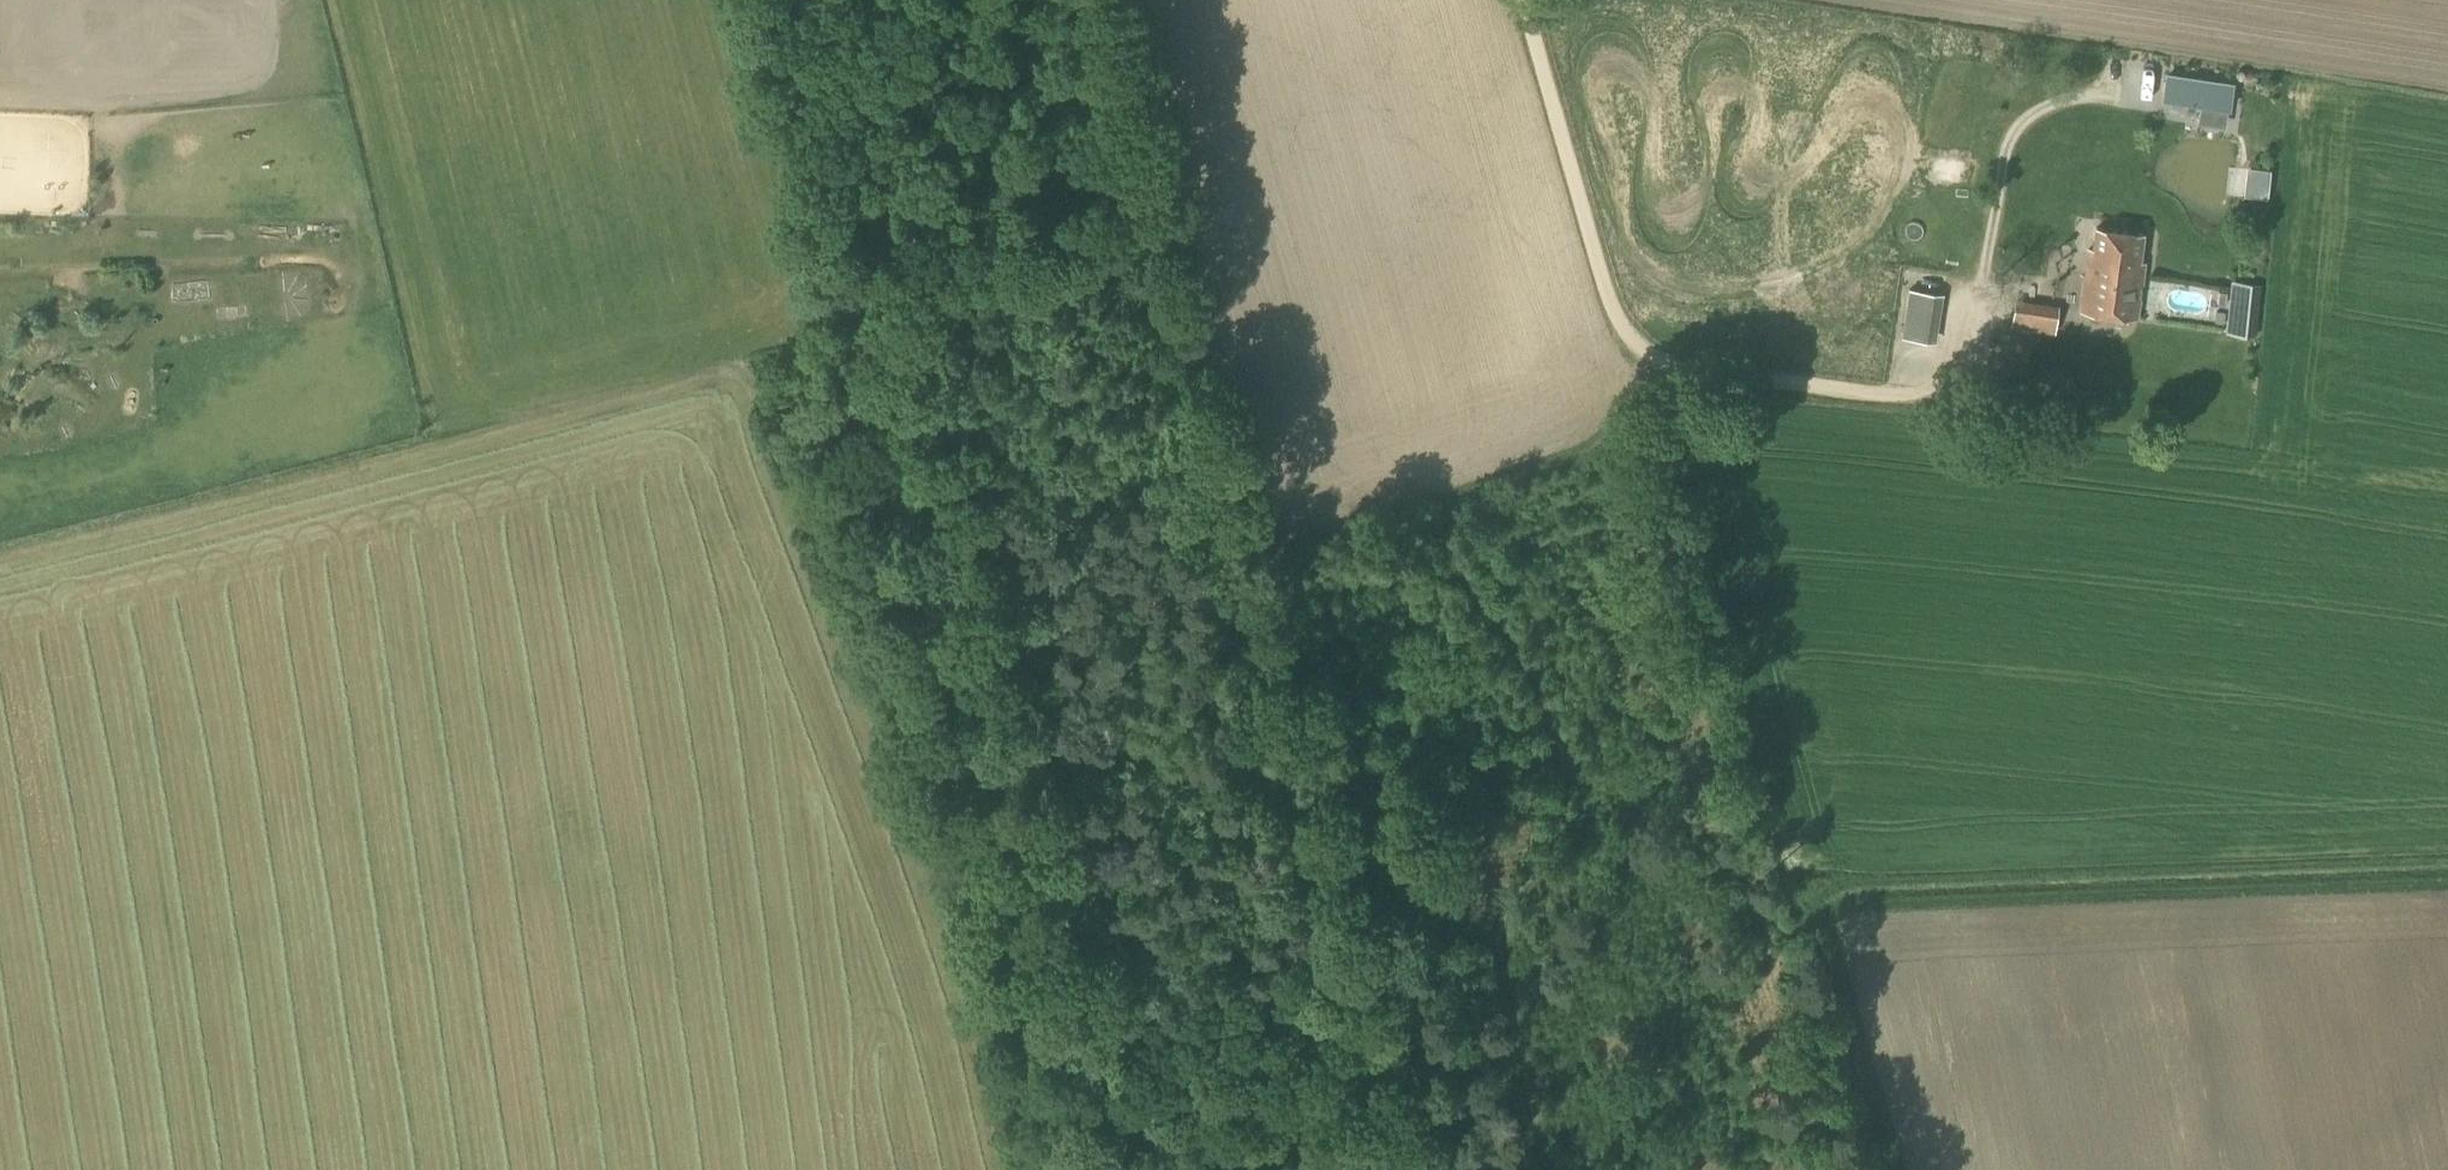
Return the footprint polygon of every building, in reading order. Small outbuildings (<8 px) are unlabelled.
[(2165,72),(2161,98),(2201,104),(2199,121),(2223,125),(2226,108),(2230,109),(2234,83),(2165,72)] [(2245,173),(2243,192),(2266,194),(2268,176),(2245,173)] [(2140,259),(2143,233),(2096,227),(2093,249),(2087,248),(2079,310),(2137,317),(2145,261),(2140,259)] [(2255,334),(2259,286),(2233,284),(2229,332),(2255,334)] [(1935,343),(1943,294),(1908,289),(1900,338),(1935,343)] [(2011,326),(2033,329),(2037,303),(2036,303),(2015,300),(2012,320),(2011,326)] [(1880,321),(1896,324),(1899,309),(1883,306),(1880,321)]
